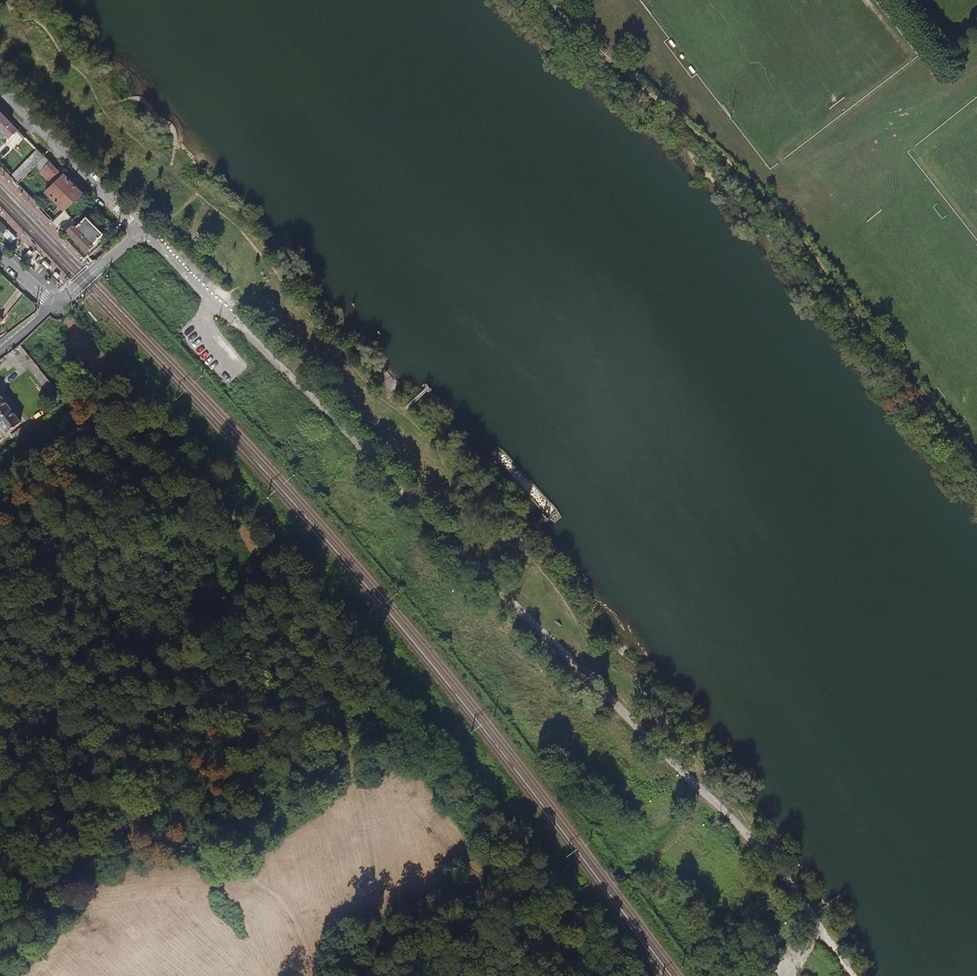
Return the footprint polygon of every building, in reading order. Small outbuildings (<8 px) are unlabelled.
[(18,129),(7,118),(0,111),(0,130),(8,139),(18,129)] [(37,149),(10,176),(17,183),(45,156),(37,149)] [(53,212),(57,217),(83,194),(50,162),(40,172),(53,185),(45,193),(58,207),(53,212)] [(73,226),(66,233),(85,252),(97,241),(96,241),(102,235),(85,218),(76,227),(75,228),(73,226)] [(9,231),(0,221),(0,231),(4,235),(9,231)] [(6,434),(21,422),(0,395),(0,425),(6,434)]
